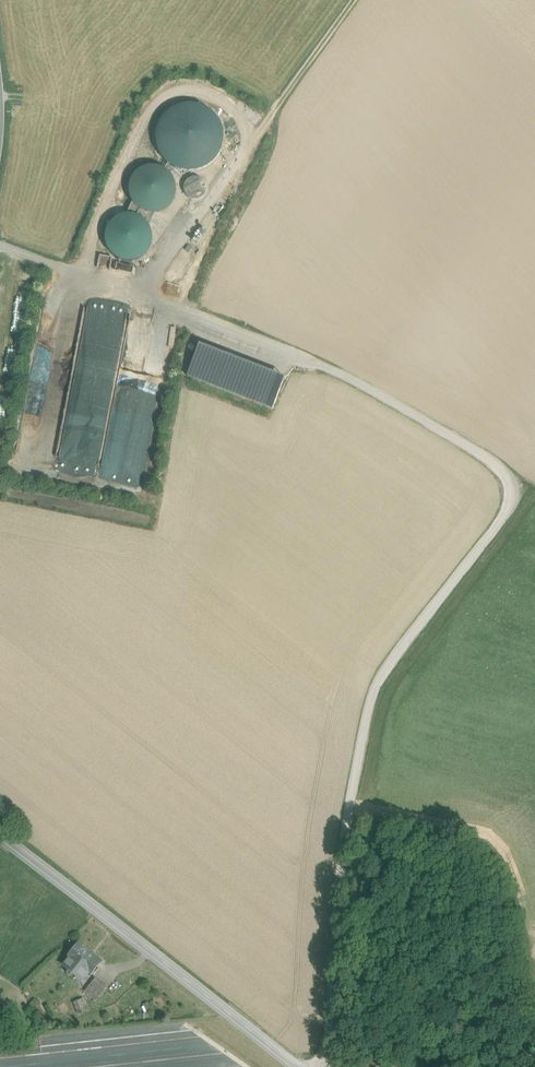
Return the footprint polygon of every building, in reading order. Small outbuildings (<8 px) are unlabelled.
[(197,106),(185,105),(178,107),(168,113),(161,122),(157,133),(157,142),(161,152),(168,161),(178,167),(189,169),(203,166),(209,162),(216,155),(220,144),(221,133),(218,123),(211,114),(197,106)] [(169,174),(162,169),(151,167),(142,168),(135,173),(129,183),(127,191),(129,200),(134,207),(143,213),(151,215),(160,213),(167,209),(174,200),(176,192),(173,180),(169,174)] [(202,176),(197,174),(193,175),(189,176),(187,178),(184,182),(183,186),(183,189),(184,193),(186,197),(190,200),(195,201),(200,200),(204,198),(207,195),(209,191),(209,188),(208,183),(206,179),(202,176)] [(148,221),(141,216),(129,213),(120,215),(112,219),(107,225),(103,233),(102,242),(105,251),(110,259),(119,265),(128,267),(132,266),(141,263),(149,258),(154,248),(155,239),(153,229),(148,221)] [(285,378),(200,345),(187,376),(272,409),(285,378)] [(100,960),(78,942),(67,956),(89,974),(100,960)] [(106,986),(95,977),(84,990),(96,1000),(106,986)] [(84,997),(73,1001),(77,1013),(88,1009),(84,997)]
